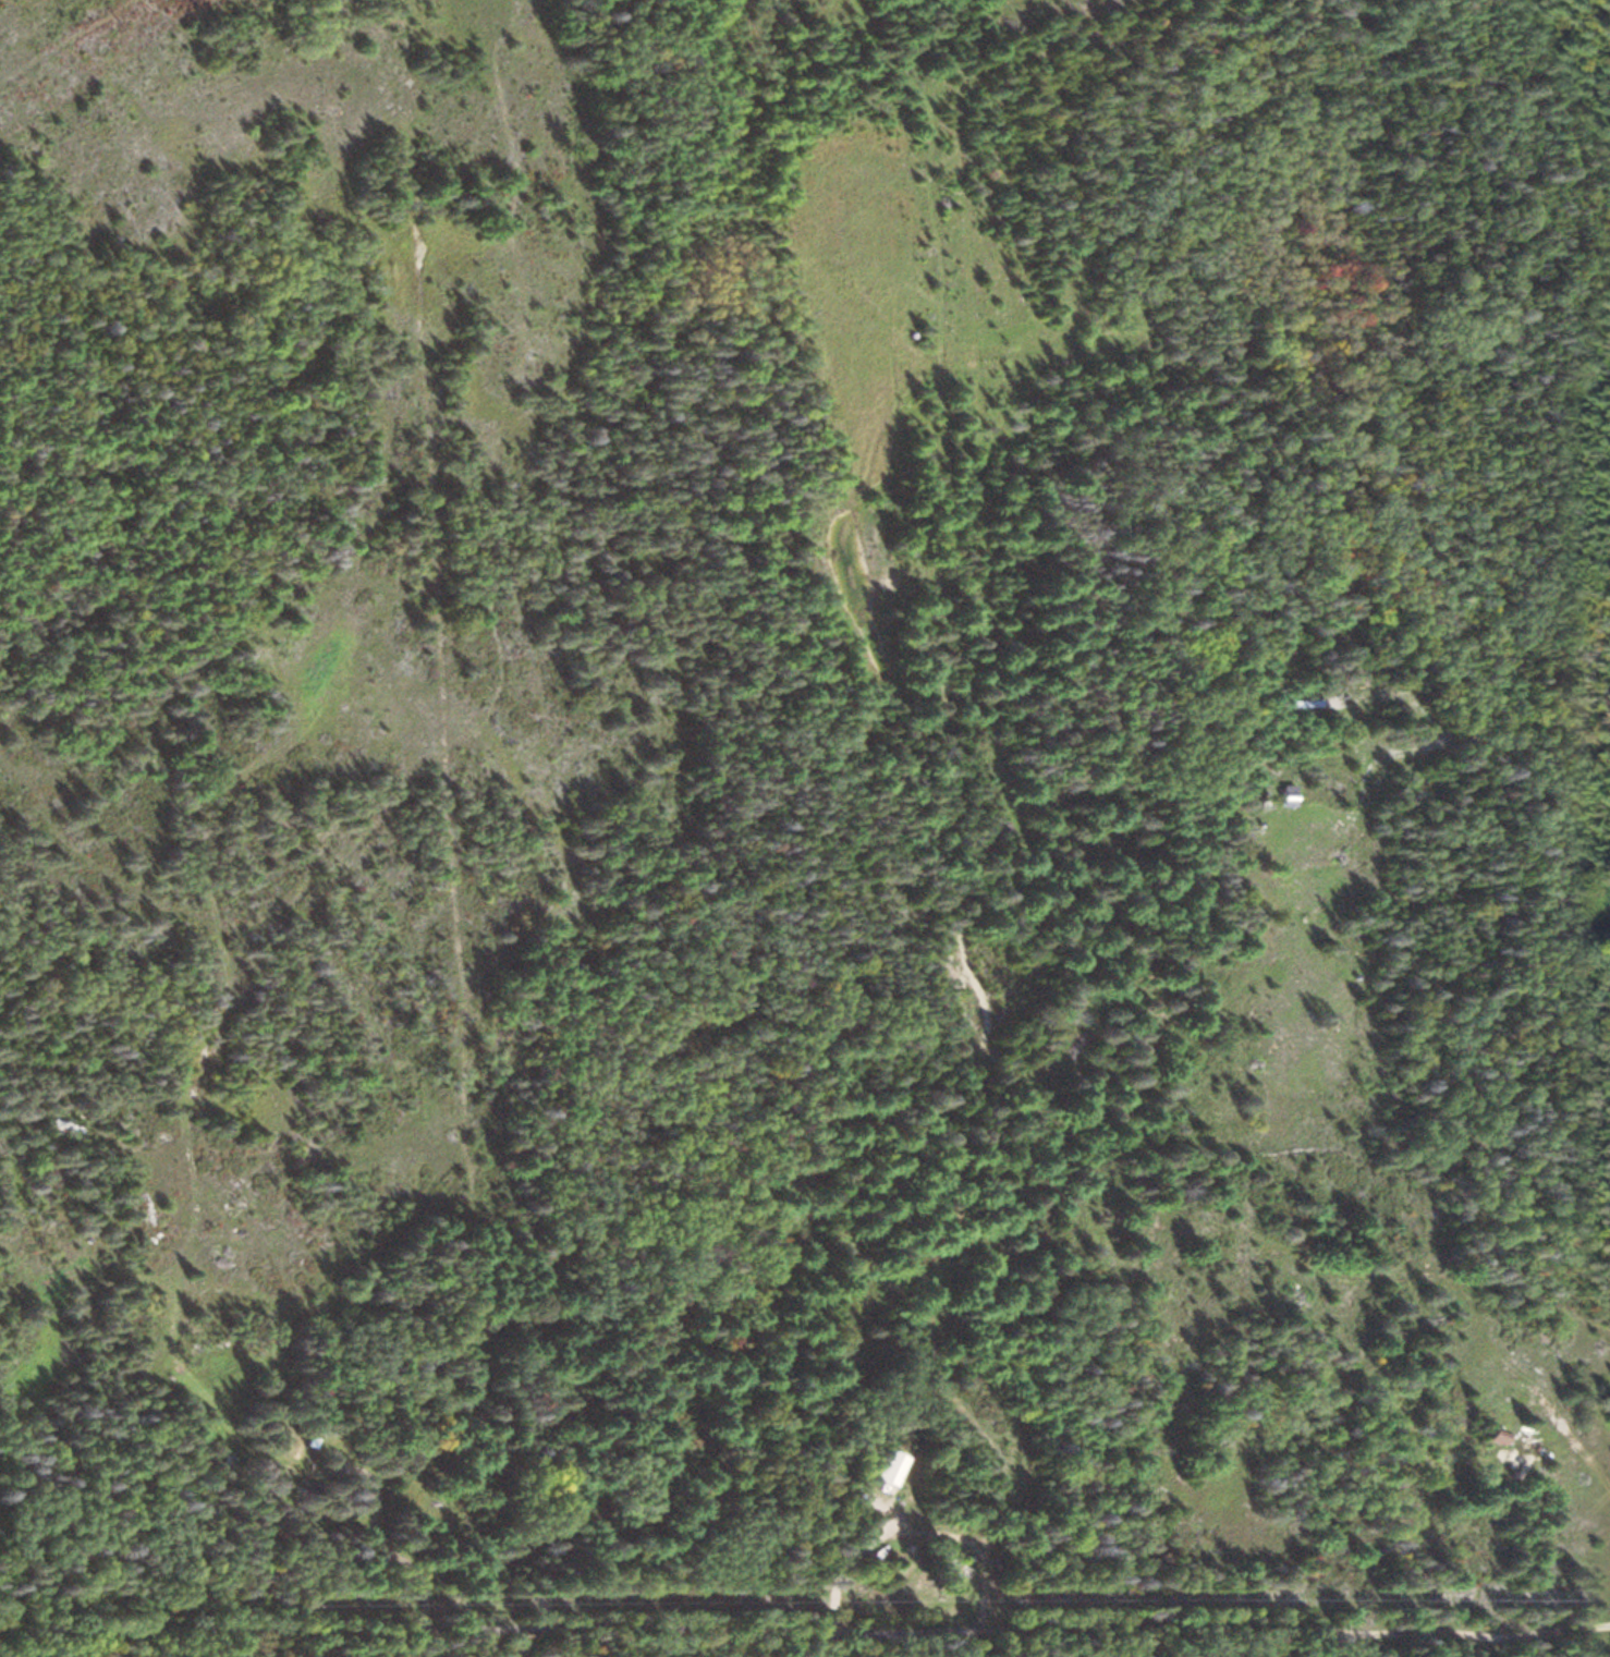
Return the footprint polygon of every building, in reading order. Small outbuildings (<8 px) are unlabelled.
[(1609,1360),(1609,1346),(1598,1339),(1592,1350),(1609,1360)] [(1511,1438),(1486,1427),(1480,1439),(1506,1450),(1511,1438)] [(896,1490),(909,1459),(887,1450),(874,1480),(896,1490)] [(223,1467),(234,1474),(241,1462),(230,1456),(223,1467)]
